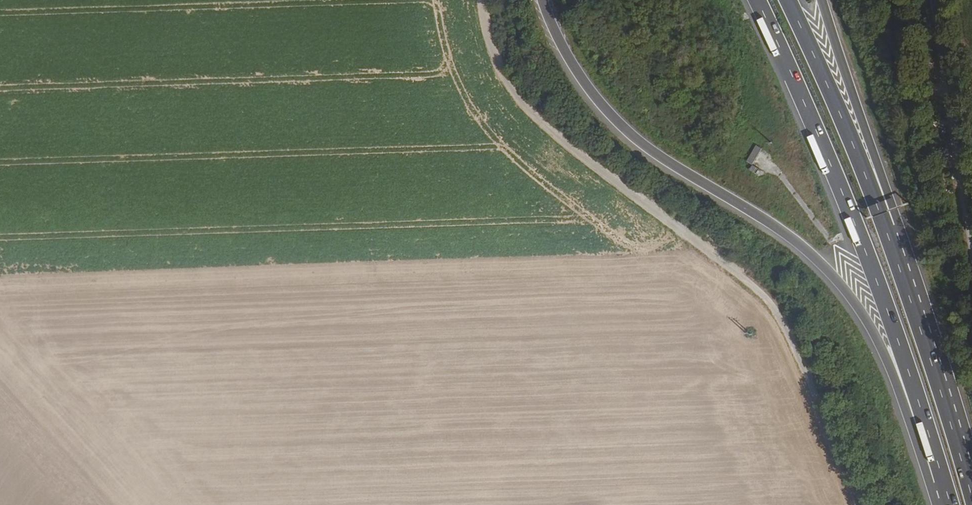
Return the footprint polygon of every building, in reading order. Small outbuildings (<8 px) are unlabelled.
[(752,164),(760,148),(754,145),(746,161),(752,164)]
